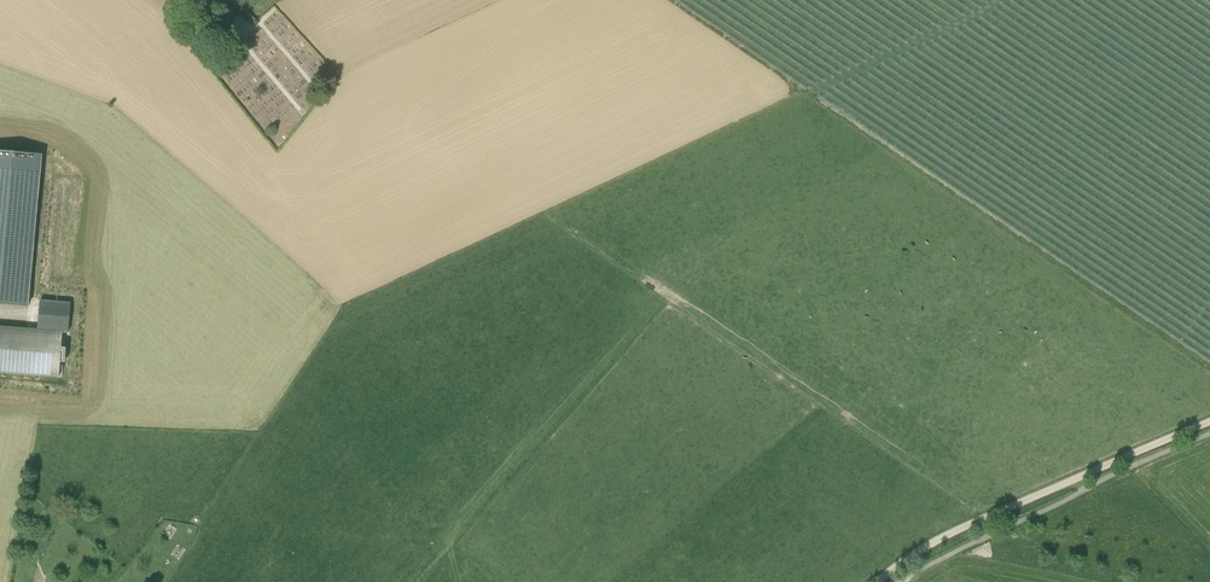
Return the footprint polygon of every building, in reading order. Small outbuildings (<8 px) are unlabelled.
[(208,63),(217,55),(211,48),(210,48),(202,55),(202,56),(208,63)] [(28,307),(42,156),(0,152),(0,305),(28,307)] [(39,330),(63,332),(69,332),(71,303),(41,301),(39,330)] [(63,332),(39,330),(0,327),(0,371),(59,376),(63,332)]
